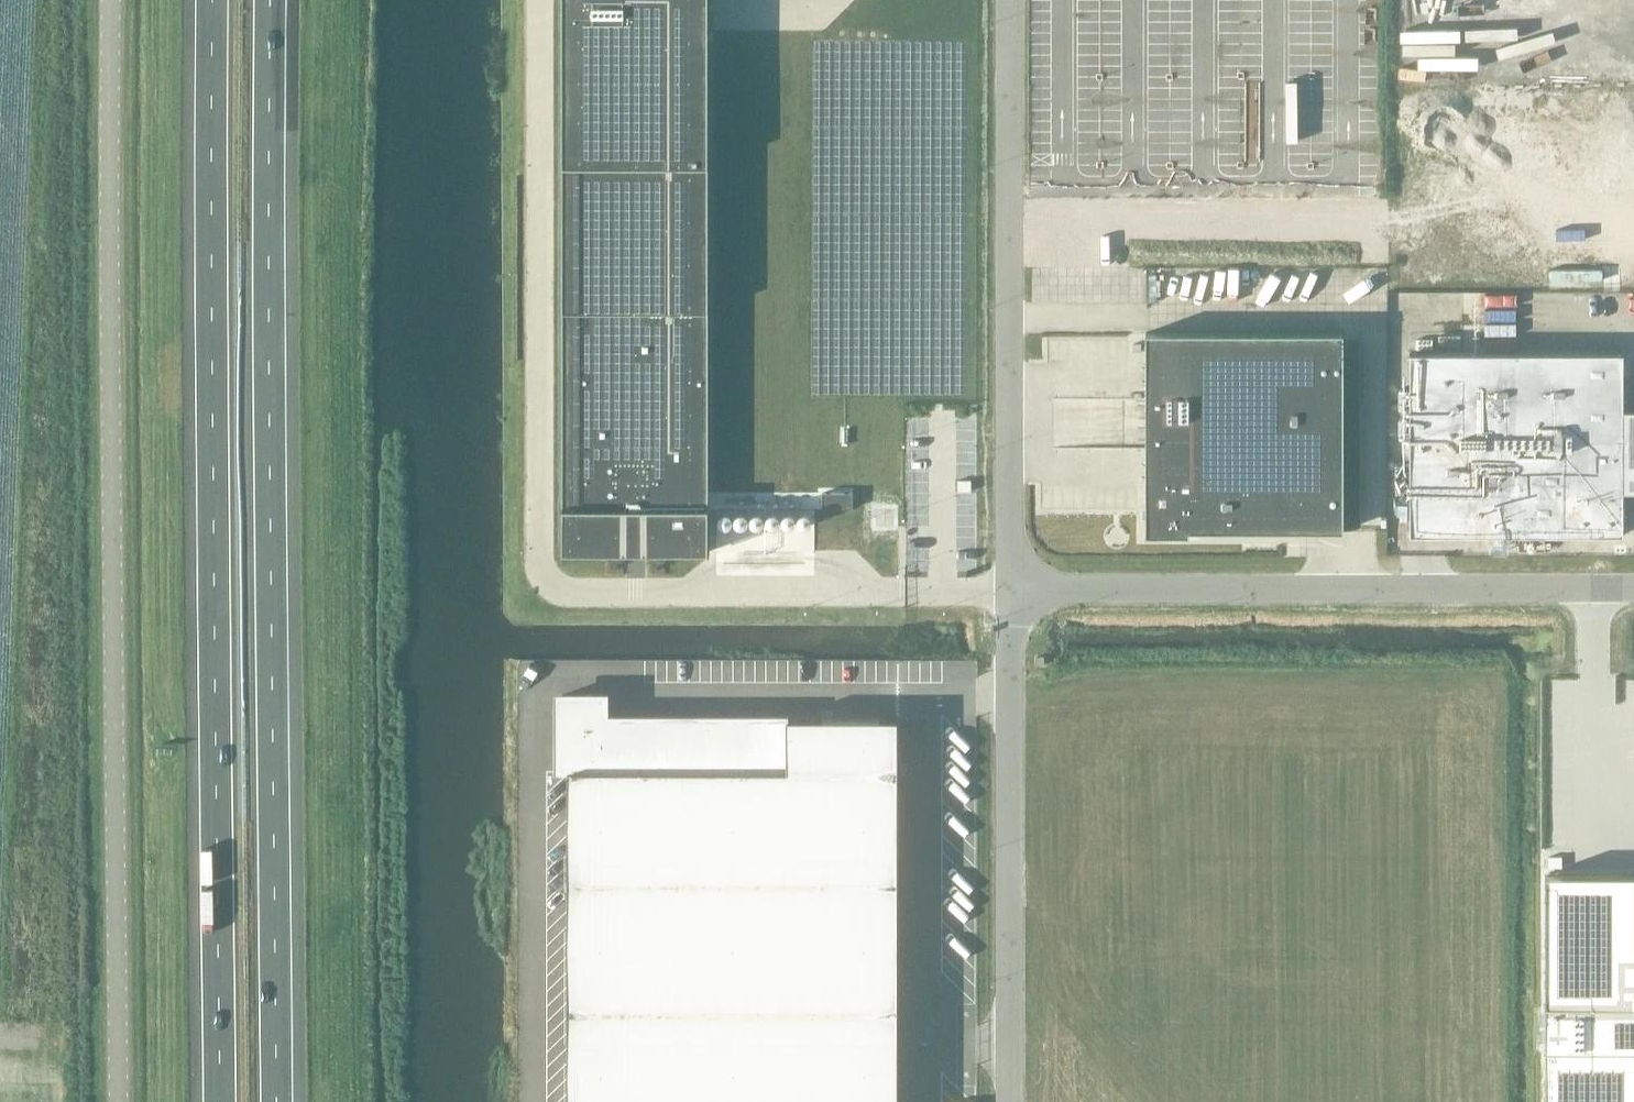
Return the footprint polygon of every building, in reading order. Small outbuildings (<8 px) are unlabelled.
[(563,552),(708,552),(709,0),(563,0),(563,552)] [(1157,398),(1157,449),(1146,448),(1146,535),(1190,535),(1190,530),(1344,531),(1344,333),(1156,332),(1146,332),(1146,398),(1157,398)] [(1410,534),(1624,534),(1624,490),(1633,490),(1633,409),(1623,409),(1623,352),(1410,352),(1410,534)] [(852,493),(822,493),(822,508),(852,508),(852,493)] [(559,696),(559,772),(568,772),(568,1101),(898,1101),(898,718),(605,718),(605,696),(559,696)] [(1545,872),(1545,1101),(1633,1101),(1633,1006),(1633,872),(1545,872)]
